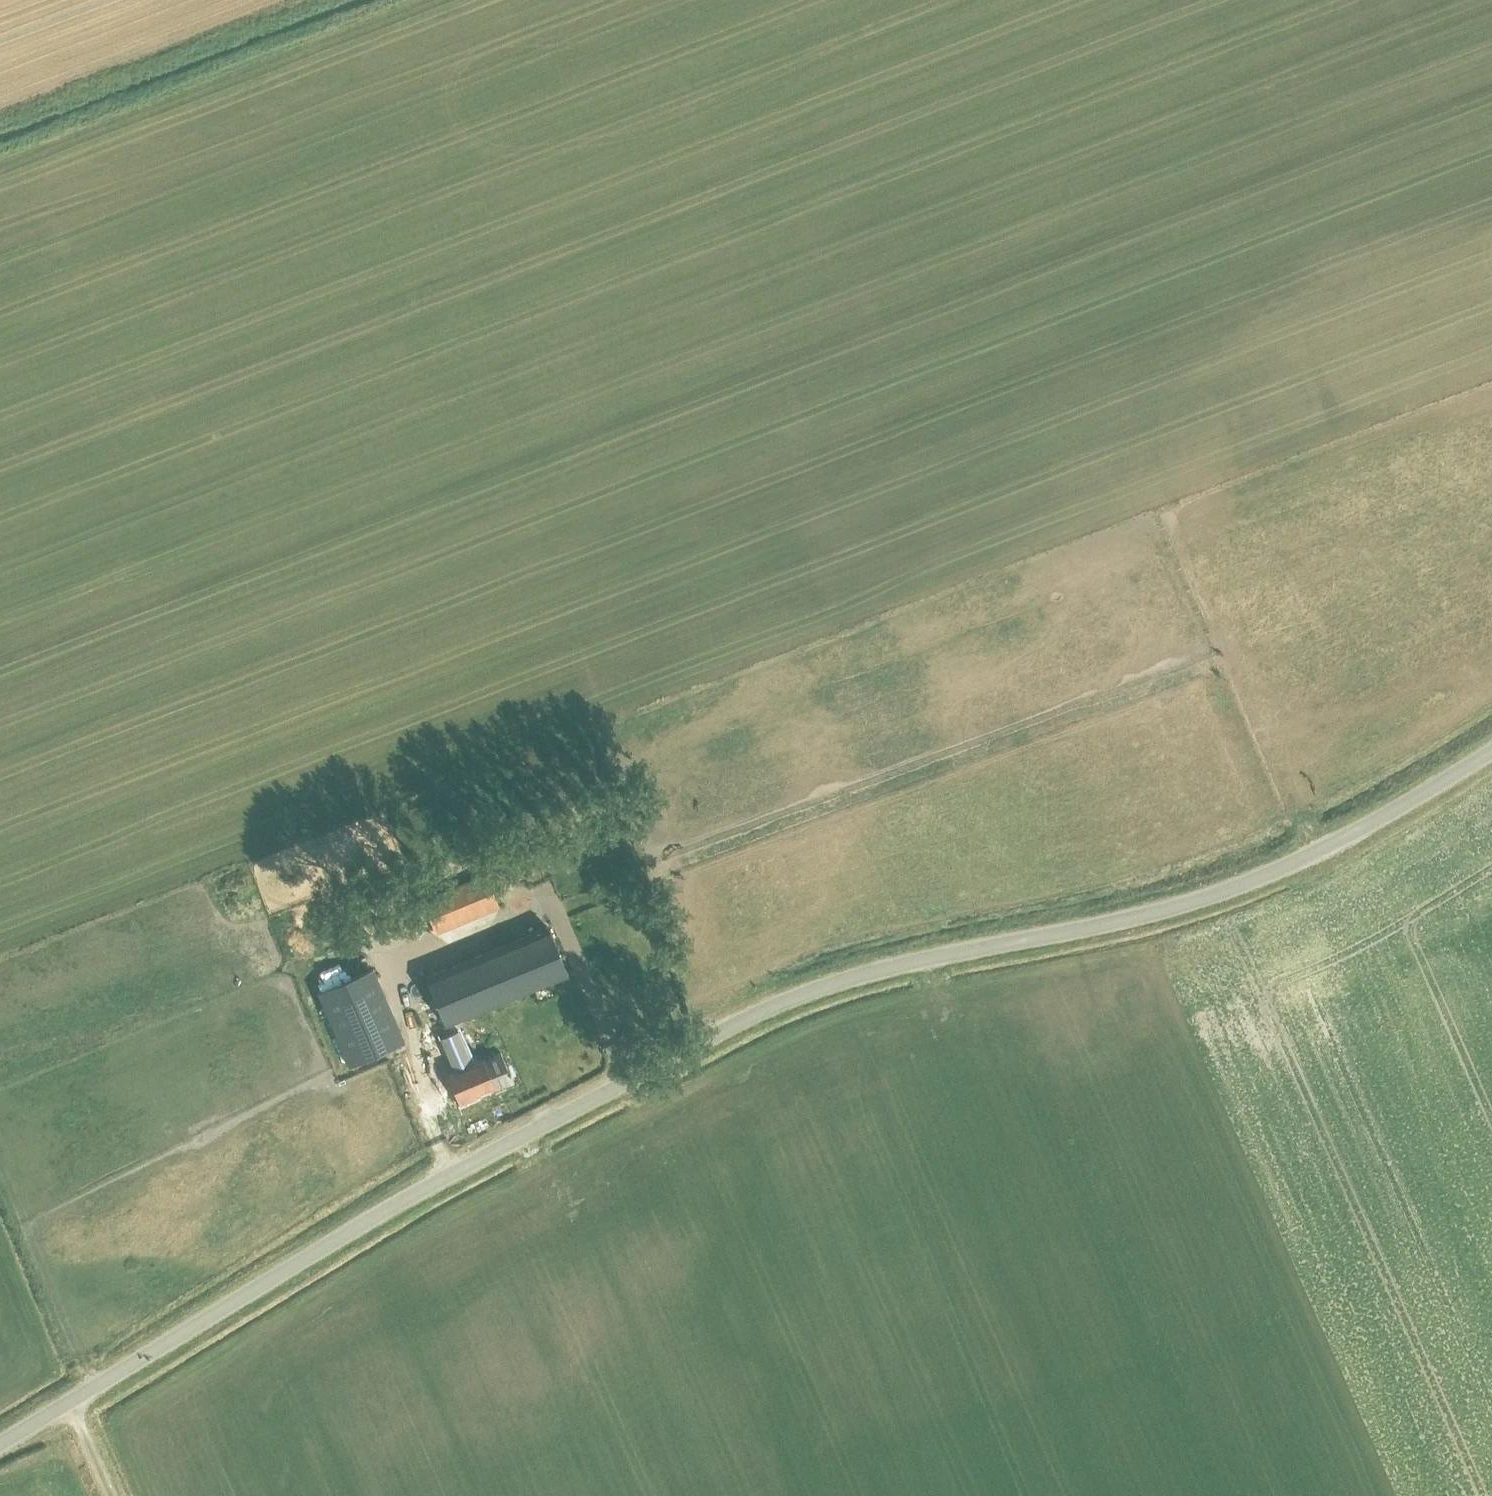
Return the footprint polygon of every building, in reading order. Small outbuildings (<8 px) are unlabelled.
[(436,928),(499,902),(488,875),(425,900),(436,928)] [(446,1022),(569,972),(549,925),(427,975),(446,1022)] [(349,1061),(405,1039),(374,965),(318,987),(349,1061)] [(452,1032),(440,1037),(454,1071),(447,1074),(451,1083),(456,1093),(453,1094),(457,1104),(460,1103),(461,1103),(469,1100),(477,1096),(476,1095),(476,1094),(484,1091),(492,1087),(493,1090),(494,1091),(505,1086),(514,1082),(512,1077),(510,1072),(510,1071),(511,1071),(510,1070),(510,1069),(509,1070),(505,1061),(501,1052),(474,1063),(459,1029),(458,1029),(454,1021),(448,1024),(452,1032)] [(449,1086),(441,1051),(430,1054),(438,1089),(449,1086)]
